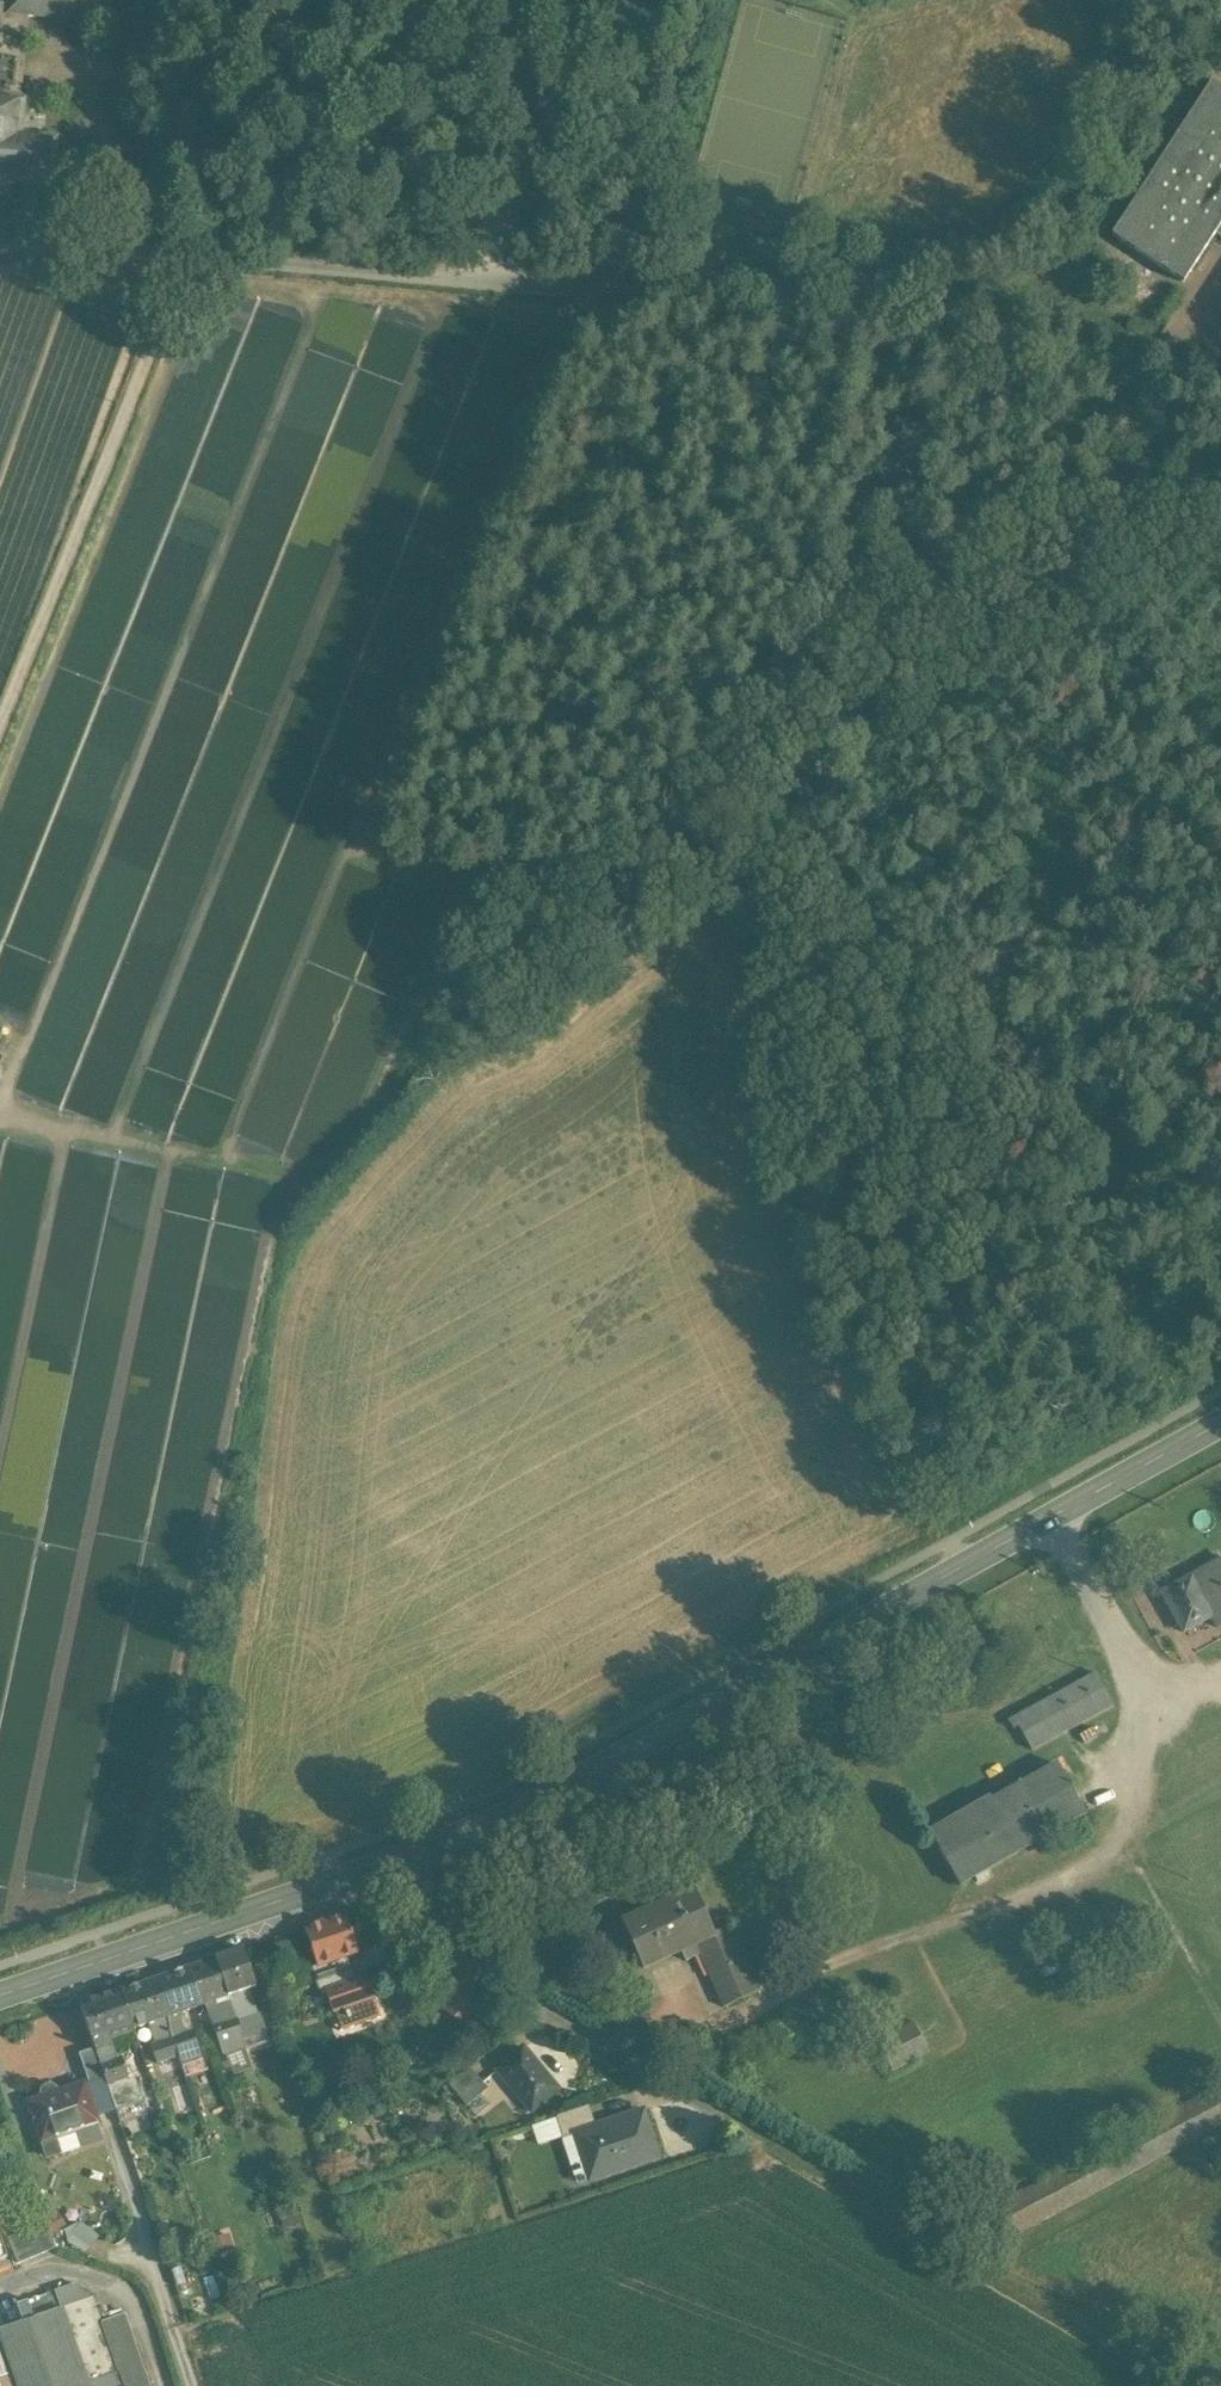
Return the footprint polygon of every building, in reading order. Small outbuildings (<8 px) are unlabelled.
[(10,8),(9,14),(27,15),(109,22),(111,0),(11,0),(10,8)] [(9,14),(10,8),(0,7),(0,29),(25,31),(27,15),(9,14)] [(0,29),(0,82),(21,84),(25,31),(0,29)] [(0,82),(0,98),(19,100),(21,84),(0,82)] [(1113,240),(1181,284),(1214,235),(1220,240),(1220,93),(1212,87),(1113,240)] [(15,176),(14,184),(52,188),(56,140),(20,137),(24,100),(19,100),(0,98),(0,175),(15,176)] [(1163,1594),(1184,1633),(1212,1618),(1218,1628),(1220,1626),(1220,1561),(1163,1594)] [(1096,1673),(1009,1721),(1013,1729),(1019,1726),(1032,1750),(1114,1706),(1096,1673)] [(1057,1764),(932,1835),(960,1886),(1085,1814),(1057,1764)] [(731,1927),(715,1934),(694,1890),(622,1923),(643,1969),(683,1952),(687,1963),(706,1955),(714,1974),(746,1959),(731,1927)] [(346,1915),(305,1929),(318,1968),(346,1958),(360,1954),(346,1915)] [(244,1950),(217,1959),(229,1997),(249,1991),(257,1988),(244,1950)] [(346,1958),(318,1968),(326,1990),(351,1982),(347,1970),(348,1963),(346,1958)] [(217,1959),(190,1968),(203,2006),(211,2003),(229,1997),(217,1959)] [(746,1959),(714,1974),(728,2006),(760,1991),(746,1959)] [(185,1970),(156,1980),(169,2017),(179,2014),(197,2008),(185,1970)] [(351,1982),(326,1990),(339,2028),(381,2016),(367,1976),(351,1982)] [(156,1980),(122,1992),(134,2029),(151,2024),(169,2017),(156,1980)] [(450,2012),(467,1996),(457,1985),(440,2000),(450,2012)] [(249,1991),(229,1997),(236,2019),(256,2012),(249,1991)] [(122,1992),(81,2006),(94,2045),(135,2030),(134,2029),(122,1992)] [(229,1997),(211,2003),(218,2025),(236,2019),(229,1997)] [(256,2012),(236,2019),(242,2037),(266,2029),(260,2011),(256,2012)] [(183,2035),(179,2014),(169,2017),(173,2038),(183,2035)] [(169,2017),(151,2024),(157,2043),(173,2038),(169,2017)] [(218,2025),(214,2027),(220,2045),(242,2037),(236,2019),(218,2025)] [(914,2021),(894,2033),(910,2063),(930,2052),(914,2021)] [(183,2035),(173,2038),(179,2056),(200,2049),(194,2031),(183,2035)] [(157,2043),(152,2045),(158,2063),(179,2056),(173,2038),(157,2043)] [(523,2048),(498,2070),(532,2111),(557,2090),(523,2048)] [(95,2049),(80,2054),(90,2084),(105,2079),(95,2049)] [(484,2085),(470,2068),(450,2085),(467,2106),(482,2094),(478,2089),(484,2085)] [(90,2084),(85,2085),(95,2114),(115,2107),(105,2079),(90,2084)] [(84,2084),(29,2103),(42,2142),(42,2143),(47,2158),(103,2138),(95,2114),(85,2085),(84,2084)] [(589,2107),(557,2118),(564,2140),(580,2135),(579,2133),(595,2128),(589,2107)] [(595,2128),(579,2133),(580,2135),(594,2179),(658,2158),(643,2112),(595,2128)] [(60,2228),(71,2251),(93,2240),(82,2217),(60,2228)] [(56,2249),(45,2223),(8,2239),(19,2264),(56,2249)] [(76,2284),(17,2305),(24,2323),(0,2331),(0,2334),(18,2385),(150,2385),(125,2314),(101,2323),(92,2299),(76,2284)]
